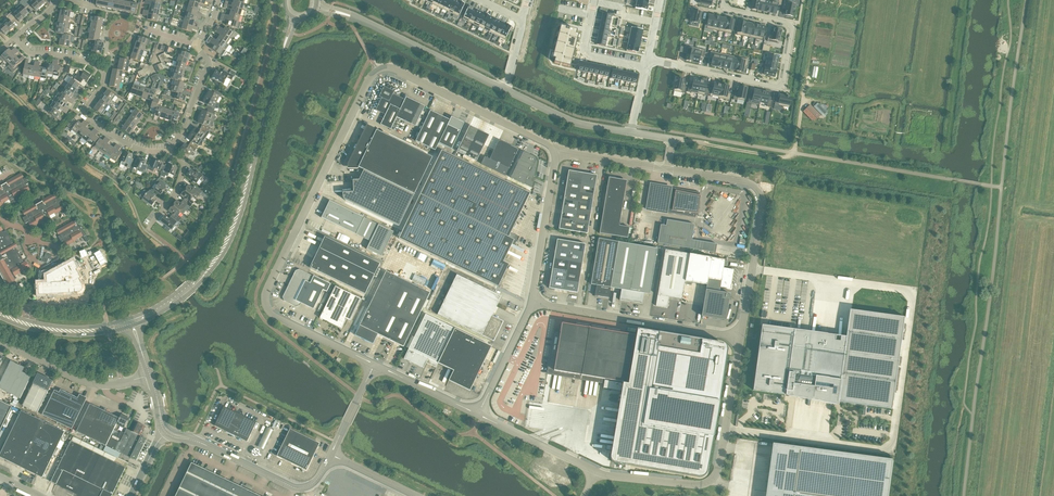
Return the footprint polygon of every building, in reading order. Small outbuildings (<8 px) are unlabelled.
[(21,4),(16,8),(18,10),(24,17),(29,13),(25,8),(27,6),(22,0),(19,3),(21,4)] [(22,0),(27,6),(30,4),(36,11),(41,6),(35,0),(22,0)] [(242,10),(244,3),(234,0),(233,3),(225,1),(224,4),(242,10)] [(437,7),(443,9),(447,0),(440,0),(437,7)] [(443,9),(448,12),(453,0),(447,0),(443,9)] [(448,12),(453,14),(459,1),(457,0),(453,0),(448,12)] [(751,9),(757,10),(759,0),(753,0),(751,9)] [(757,10),(763,11),(766,0),(759,0),(757,10)] [(763,11),(769,13),(772,0),(766,0),(763,11)] [(769,13),(776,14),(778,5),(781,5),(782,0),(778,0),(778,1),(775,0),(772,0),(769,13)] [(784,0),(783,7),(786,8),(785,15),(787,15),(787,16),(791,17),(791,16),(793,16),(796,3),(784,0)] [(159,10),(160,4),(146,1),(145,4),(150,5),(149,8),(159,10)] [(204,8),(205,5),(195,2),(190,1),(188,7),(198,9),(199,6),(204,8)] [(459,1),(453,14),(459,17),(465,4),(459,1)] [(131,13),(133,3),(127,2),(125,12),(131,13)] [(636,2),(635,8),(647,11),(648,5),(636,2)] [(240,16),(242,10),(224,4),(223,8),(231,10),(230,13),(240,16)] [(469,6),(462,19),(468,22),(474,8),(469,6)] [(201,16),(202,14),(197,12),(198,9),(188,7),(187,12),(201,16)] [(693,11),(691,22),(699,23),(701,12),(697,12),(698,8),(691,7),(690,11),(693,11)] [(474,8),(468,22),(473,24),(480,11),(474,8)] [(11,12),(8,14),(13,19),(15,17),(19,22),(24,17),(18,10),(13,14),(11,12)] [(480,11),(473,24),(479,27),(485,13),(480,11)] [(200,19),(201,16),(187,12),(185,18),(195,21),(196,18),(200,19)] [(157,22),(158,16),(143,13),(143,15),(148,16),(147,20),(157,22)] [(240,16),(230,13),(229,16),(222,13),(221,17),(238,22),(240,16)] [(485,13),(479,27),(484,29),(490,16),(491,16),(485,13)] [(8,19),(3,23),(10,30),(15,26),(10,21),(13,19),(8,14),(6,17),(8,19)] [(706,28),(713,30),(715,16),(709,15),(706,28)] [(490,16),(484,29),(489,32),(496,19),(491,16),(490,16)] [(715,16),(713,30),(719,31),(722,18),(715,16)] [(241,23),(238,22),(221,17),(220,20),(227,22),(226,25),(236,28),(239,29),(241,23)] [(198,28),(199,25),(194,24),(195,21),(185,18),(183,23),(198,28)] [(722,18),(719,31),(725,32),(727,19),(722,18)] [(496,19),(489,32),(494,34),(501,21),(496,19)] [(727,19),(725,32),(731,34),(734,20),(727,19)] [(501,21),(494,34),(500,37),(506,24),(501,21)] [(739,21),(736,35),(743,36),(746,23),(746,22),(739,21)] [(1,30),(5,35),(10,30),(3,23),(0,25),(0,31),(1,30)] [(197,30),(198,28),(183,23),(182,29),(191,32),(192,29),(197,30)] [(746,23),(743,36),(749,37),(752,24),(746,23)] [(506,24),(500,37),(505,40),(508,34),(509,34),(511,31),(510,30),(512,26),(506,24)] [(752,24),(749,37),(756,39),(759,25),(752,24)] [(224,30),(217,25),(215,28),(230,38),(231,37),(233,38),(234,38),(236,37),(238,34),(234,31),(233,32),(226,27),(224,30)] [(759,25),(756,39),(762,40),(765,27),(759,25)] [(553,58),(552,58),(555,59),(554,63),(570,67),(572,60),(573,56),(575,50),(576,46),(577,39),(578,35),(576,34),(577,30),(561,26),(559,33),(558,37),(556,44),(555,47),(553,54),(553,58)] [(66,35),(67,29),(57,27),(56,33),(62,34),(66,35)] [(631,27),(630,33),(642,36),(643,30),(631,27)] [(227,44),(230,38),(215,28),(213,31),(220,35),(218,38),(227,44)] [(769,34),(767,41),(778,44),(781,30),(774,28),(772,35),(769,34)] [(630,33),(629,39),(641,41),(642,36),(630,33)] [(99,42),(99,41),(100,36),(90,34),(89,40),(94,41),(99,42)] [(139,36),(136,42),(146,45),(148,46),(150,40),(148,39),(139,36)] [(210,36),(208,39),(225,51),(227,52),(228,52),(229,52),(231,48),(231,47),(227,44),(218,38),(217,40),(210,36)] [(222,56),(225,51),(208,39),(206,42),(213,46),(211,49),(222,56)] [(629,39),(627,45),(640,47),(641,41),(629,39)] [(69,48),(70,42),(60,40),(59,46),(69,48)] [(136,42),(135,48),(144,51),(146,45),(136,42)] [(627,45),(626,51),(638,53),(640,47),(627,45)] [(101,54),(103,48),(93,46),(92,52),(101,54)] [(687,53),(685,60),(692,61),(695,48),(685,46),(683,53),(687,53)] [(17,50),(15,48),(11,51),(9,49),(0,57),(0,58),(3,62),(6,60),(5,60),(17,50)] [(135,48),(133,53),(142,56),(144,51),(135,48)] [(695,48),(692,61),(699,63),(700,56),(704,57),(705,50),(695,48)] [(10,64),(17,58),(15,55),(18,52),(17,50),(5,60),(6,60),(10,64)] [(188,60),(190,54),(181,51),(179,56),(188,60)] [(711,65),(717,67),(720,53),(710,51),(709,58),(712,59),(711,65)] [(766,55),(765,61),(777,64),(778,57),(772,56),(772,53),(766,51),(765,55),(766,55)] [(133,53),(131,59),(140,62),(142,56),(133,53)] [(720,53),(717,67),(723,68),(726,55),(720,53)] [(726,55),(723,68),(729,69),(732,56),(726,55)] [(19,60),(17,58),(10,64),(7,66),(13,73),(20,67),(18,64),(25,59),(23,56),(19,60)] [(186,65),(188,62),(188,60),(179,56),(177,62),(186,65)] [(732,56),(729,69),(736,70),(738,57),(732,56)] [(736,70),(735,71),(742,72),(744,65),(747,66),(748,59),(738,57),(736,70)] [(53,75),(56,61),(53,60),(52,65),(49,64),(47,74),(53,75)] [(765,61),(764,67),(776,70),(777,64),(765,61)] [(35,77),(38,62),(35,62),(34,67),(31,66),(29,76),(35,77)] [(184,71),(186,65),(177,62),(175,67),(184,71)] [(47,74),(49,64),(46,64),(45,69),(42,68),(41,78),(46,79),(47,74)] [(127,72),(129,66),(119,64),(118,70),(123,71),(127,72)] [(182,76),(184,71),(175,67),(173,73),(182,76)] [(762,67),(761,74),(775,77),(776,70),(764,67),(762,67)] [(83,73),(80,70),(74,78),(81,83),(84,79),(87,82),(92,76),(85,71),(83,73)] [(229,73),(223,70),(222,73),(221,72),(221,73),(216,71),(212,79),(215,81),(215,82),(215,83),(215,84),(216,85),(218,84),(219,84),(219,83),(223,85),(227,87),(231,80),(232,80),(234,76),(236,72),(231,70),(229,73)] [(180,82),(182,76),(173,73),(171,79),(176,80),(180,82)] [(676,78),(674,91),(685,94),(686,87),(683,86),(684,79),(676,78)] [(689,85),(687,92),(698,94),(700,80),(699,80),(699,79),(695,78),(695,79),(694,79),(692,86),(689,85)] [(81,92),(82,90),(78,87),(80,84),(72,79),(68,84),(81,92)] [(180,82),(176,80),(174,86),(183,89),(185,83),(180,82)] [(700,80),(698,94),(708,96),(709,89),(706,88),(707,82),(700,80)] [(140,86),(136,95),(142,97),(145,88),(146,85),(141,83),(140,83),(140,86)] [(709,89),(708,96),(712,97),(712,95),(719,97),(721,85),(714,83),(713,90),(709,89)] [(81,92),(68,84),(65,89),(73,94),(75,92),(79,94),(81,92)] [(131,91),(131,93),(136,95),(140,86),(134,84),(131,91)] [(719,97),(718,98),(729,100),(731,93),(727,93),(729,86),(721,85),(719,97)] [(181,95),(181,94),(183,89),(174,86),(172,91),(176,93),(181,95)] [(381,97),(375,110),(385,114),(380,124),(391,129),(397,117),(415,126),(425,106),(421,104),(406,97),(405,99),(399,96),(393,93),(394,91),(384,86),(379,96),(381,97)] [(151,90),(147,99),(151,100),(149,104),(151,105),(153,101),(154,98),(156,92),(157,92),(157,89),(151,87),(151,90)] [(734,93),(733,99),(737,100),(737,99),(744,100),(747,88),(739,87),(738,93),(734,93)] [(145,88),(142,97),(147,99),(151,90),(145,88)] [(74,102),(76,100),(71,97),(73,94),(65,89),(62,93),(74,102)] [(749,96),(748,102),(760,105),(760,102),(762,91),(760,91),(760,90),(757,89),(756,90),(754,90),(753,96),(749,96)] [(112,101),(116,96),(107,90),(104,95),(112,101)] [(209,91),(206,97),(216,102),(219,97),(221,97),(222,94),(215,90),(213,93),(209,91)] [(760,102),(767,104),(767,106),(771,107),(772,100),(769,100),(770,93),(762,91),(760,102)] [(74,102),(62,93),(58,98),(67,104),(68,101),(73,104),(74,102)] [(181,95),(176,93),(174,98),(184,102),(186,96),(181,94),(181,95)] [(109,105),(112,101),(104,95),(101,99),(109,105)] [(776,98),(774,105),(778,106),(778,105),(789,107),(791,97),(780,95),(779,99),(776,98)] [(54,102),(67,111),(69,109),(65,106),(67,104),(58,98),(56,96),(53,101),(54,102)] [(206,97),(203,103),(207,105),(206,108),(208,109),(208,108),(213,111),(215,108),(215,109),(219,109),(219,104),(216,102),(206,97)] [(151,105),(151,107),(156,109),(158,106),(160,100),(154,98),(153,101),(151,105)] [(105,110),(109,105),(101,99),(97,104),(105,110)] [(50,107),(52,108),(60,113),(62,111),(66,114),(67,111),(54,102),(50,107)] [(102,115),(105,110),(97,104),(94,109),(102,115)] [(810,104),(803,112),(811,120),(815,121),(820,116),(810,104)] [(156,109),(154,115),(160,117),(163,108),(158,106),(156,109)] [(61,121),(62,119),(58,116),(60,113),(52,108),(48,113),(61,121)] [(163,108),(160,117),(165,119),(171,121),(174,112),(169,110),(163,108)] [(202,111),(200,117),(211,120),(214,122),(217,118),(215,115),(214,115),(215,112),(213,111),(208,108),(208,109),(206,112),(202,111)] [(140,120),(144,115),(135,110),(132,114),(140,120)] [(430,111),(416,141),(435,150),(439,143),(451,149),(464,123),(454,118),(451,117),(450,120),(443,117),(430,111)] [(174,112),(171,121),(177,123),(178,120),(181,121),(183,115),(180,114),(174,112)] [(137,125),(140,120),(132,114),(129,119),(137,125)] [(200,117),(198,123),(202,124),(201,127),(209,131),(210,127),(211,127),(214,127),(214,122),(211,120),(200,117)] [(133,130),(137,125),(129,119),(125,124),(133,130)] [(77,134),(86,122),(84,120),(81,124),(78,121),(72,129),(77,134)] [(82,138),(89,130),(86,127),(89,124),(86,122),(77,134),(82,138)] [(130,135),(133,130),(125,124),(122,129),(130,135)] [(353,192),(341,192),(341,193),(342,192),(343,196),(346,201),(378,216),(399,226),(432,157),(376,130),(366,125),(347,163),(347,164),(347,165),(347,166),(347,169),(357,169),(358,167),(364,170),(359,180),(353,180),(353,181),(353,192)] [(467,156),(473,143),(479,130),(470,126),(457,151),(467,156)] [(195,128),(192,133),(201,139),(204,141),(210,132),(209,131),(201,127),(201,128),(199,130),(195,128)] [(87,142),(97,130),(94,128),(91,132),(89,130),(82,138),(87,142)] [(92,146),(99,138),(96,136),(99,132),(97,130),(87,142),(92,146)] [(477,161),(489,135),(479,130),(473,143),(467,156),(477,161)] [(192,133),(188,138),(191,141),(190,143),(197,148),(198,146),(202,146),(202,144),(203,143),(203,142),(204,141),(201,139),(192,133)] [(100,151),(108,138),(105,137),(103,141),(100,139),(94,147),(100,151)] [(105,155),(111,146),(108,144),(110,140),(108,138),(100,151),(105,155)] [(499,140),(489,159),(485,157),(481,164),(506,175),(509,169),(518,149),(499,140)] [(181,149),(179,152),(183,155),(184,155),(188,158),(190,156),(194,151),(195,151),(197,148),(190,143),(188,146),(184,143),(180,149),(181,149)] [(111,158),(119,146),(116,144),(114,148),(111,146),(105,155),(111,158)] [(116,162),(122,153),(119,151),(121,147),(119,146),(111,158),(116,162)] [(511,233),(530,193),(476,167),(442,151),(399,239),(498,287),(509,264),(503,262),(504,259),(505,258),(507,254),(512,243),(515,245),(519,236),(511,233)] [(129,168),(133,160),(130,159),(132,155),(126,152),(120,164),(129,168)] [(532,188),(537,163),(537,162),(537,161),(537,160),(537,159),(536,159),(536,158),(535,158),(535,157),(523,152),(511,178),(532,188)] [(132,163),(130,168),(133,170),(132,171),(136,173),(137,171),(144,174),(148,166),(145,164),(146,161),(138,158),(135,164),(132,163)] [(151,159),(147,169),(153,172),(155,169),(159,171),(160,168),(163,170),(165,166),(162,164),(163,163),(155,160),(155,161),(151,159)] [(169,166),(165,164),(160,176),(165,178),(166,176),(168,176),(169,173),(174,176),(177,168),(169,165),(169,166)] [(196,174),(191,170),(186,175),(196,183),(199,179),(202,182),(206,177),(198,171),(196,174)] [(581,183),(583,173),(569,171),(567,180),(581,183)] [(8,182),(4,184),(15,205),(18,203),(14,197),(21,193),(21,194),(30,190),(28,186),(27,186),(26,185),(29,183),(25,178),(23,179),(23,178),(24,177),(21,173),(12,178),(7,181),(8,182)] [(595,185),(597,175),(583,173),(581,183),(595,185)] [(625,190),(625,183),(625,180),(609,177),(599,233),(628,238),(629,227),(629,228),(618,227),(618,220),(619,218),(620,218),(620,211),(620,208),(621,209),(621,201),(622,199),(623,199),(623,192),(623,190),(625,190)] [(161,194),(166,188),(165,187),(167,184),(159,178),(155,183),(157,185),(154,190),(161,194)] [(580,192),(581,183),(567,180),(565,190),(580,192)] [(594,195),(595,185),(581,183),(580,192),(594,195)] [(4,184),(0,186),(0,206),(3,205),(2,203),(9,200),(13,206),(15,205),(4,184)] [(695,218),(700,192),(651,184),(647,209),(695,218)] [(188,185),(184,190),(193,197),(196,199),(198,195),(199,196),(202,191),(195,186),(193,189),(188,185)] [(143,198),(141,200),(145,203),(147,201),(152,206),(157,200),(154,197),(156,195),(149,190),(147,192),(144,190),(139,196),(143,198)] [(191,199),(193,197),(184,190),(180,195),(186,199),(183,202),(190,207),(194,202),(191,199)] [(578,202),(580,192),(565,190),(564,200),(578,202)] [(592,204),(594,195),(580,192),(578,202),(592,204)] [(39,203),(50,224),(53,222),(49,216),(56,212),(57,213),(64,209),(61,205),(61,206),(60,204),(63,202),(60,197),(57,199),(56,198),(57,197),(55,193),(43,199),(43,200),(39,203)] [(190,207),(183,202),(182,204),(176,200),(172,206),(181,212),(184,214),(186,211),(187,212),(190,207)] [(576,212),(578,202),(564,200),(562,209),(576,212)] [(356,234),(364,217),(330,201),(321,218),(356,234)] [(591,214),(592,204),(578,202),(576,212),(591,214)] [(23,218),(24,221),(26,223),(29,221),(30,223),(29,223),(31,227),(38,223),(38,222),(44,219),(48,225),(50,224),(39,203),(34,206),(34,204),(22,211),(24,215),(25,215),(26,216),(23,218)] [(172,217),(172,218),(177,222),(177,221),(178,222),(182,218),(179,215),(181,212),(172,206),(169,211),(174,215),(172,217)] [(575,221),(576,212),(562,209),(561,219),(575,221)] [(589,224),(591,214),(576,212),(575,221),(589,224)] [(170,220),(165,216),(161,221),(171,229),(177,222),(172,218),(170,220)] [(573,231),(575,221),(561,219),(559,229),(573,231)] [(73,221),(56,230),(59,235),(59,234),(60,235),(58,236),(61,242),(64,241),(64,242),(66,246),(74,242),(74,241),(83,236),(86,242),(89,241),(83,230),(84,229),(81,224),(80,224),(78,220),(73,222),(73,221)] [(692,240),(694,224),(667,220),(666,226),(661,225),(658,243),(715,253),(717,244),(692,240)] [(587,234),(589,224),(575,221),(573,231),(587,234)] [(6,285),(15,280),(15,279),(16,278),(15,276),(25,270),(30,268),(26,261),(22,264),(21,264),(20,263),(23,261),(16,247),(14,244),(6,230),(3,232),(2,231),(3,230),(0,225),(0,274),(6,285)] [(378,225),(367,249),(381,256),(393,232),(378,225)] [(380,264),(326,237),(320,249),(319,248),(310,267),(365,294),(380,264)] [(570,252),(571,242),(557,239),(555,249),(570,252)] [(609,298),(611,288),(618,242),(599,239),(591,284),(596,285),(595,296),(609,298)] [(584,254),(585,244),(571,242),(570,252),(584,254)] [(628,302),(638,245),(618,242),(611,288),(621,289),(619,300),(628,302)] [(650,294),(657,248),(638,245),(628,302),(642,304),(644,293),(650,294)] [(568,261),(570,252),(555,249),(554,259),(568,261)] [(677,298),(685,253),(665,250),(656,306),(667,308),(669,297),(677,298)] [(582,264),(584,254),(570,252),(568,261),(582,264)] [(43,257),(41,260),(41,261),(48,264),(51,260),(52,256),(46,253),(44,257),(43,257)] [(707,285),(711,258),(685,253),(677,298),(682,299),(685,283),(691,284),(691,282),(707,285)] [(727,266),(728,261),(725,261),(725,260),(711,258),(707,285),(701,316),(726,320),(730,294),(719,292),(720,287),(731,289),(734,270),(723,268),(724,266),(727,266)] [(566,271),(568,261),(554,259),(552,268),(566,271)] [(41,283),(38,283),(39,295),(78,293),(79,293),(80,293),(80,292),(81,292),(81,291),(82,291),(82,290),(83,289),(83,288),(83,287),(83,286),(82,286),(82,285),(79,280),(81,279),(76,270),(78,269),(74,261),(53,272),(45,272),(44,272),(44,273),(43,273),(42,273),(42,274),(41,274),(41,275),(41,276),(41,277),(40,277),(40,278),(41,283)] [(581,273),(582,264),(568,261),(566,271),(581,273)] [(565,280),(566,271),(552,268),(551,278),(565,280)] [(283,297),(284,301),(296,306),(299,305),(301,303),(313,309),(323,290),(327,291),(330,284),(313,276),(299,269),(296,270),(283,297)] [(386,271),(355,335),(373,344),(378,334),(404,347),(430,293),(386,271)] [(579,283),(581,273),(566,271),(565,280),(579,283)] [(494,341),(503,321),(492,316),(501,296),(457,275),(438,314),(494,341)] [(563,290),(565,280),(551,278),(549,288),(563,290)] [(577,293),(579,283),(565,280),(563,290),(577,293)] [(350,321),(361,299),(335,286),(323,312),(322,312),(320,318),(328,322),(342,328),(346,320),(347,319),(350,321)] [(762,325),(753,393),(893,412),(906,317),(851,310),(848,337),(762,325)] [(470,391),(491,346),(425,314),(404,359),(423,368),(428,358),(453,371),(449,380),(470,391)] [(627,382),(627,380),(635,335),(562,323),(560,332),(554,331),(547,369),(554,371),(553,374),(603,383),(603,380),(604,379),(627,383),(627,382)] [(724,344),(721,343),(637,329),(628,384),(603,380),(603,383),(602,388),(621,391),(619,403),(621,403),(614,446),(606,445),(605,450),(611,451),(610,456),(610,458),(611,461),(613,462),(615,463),(699,477),(702,477),(704,476),(706,474),(707,472),(727,351),(727,348),(726,346),(724,344)] [(28,382),(31,376),(22,372),(24,368),(11,361),(0,383),(0,389),(20,399),(28,382)] [(33,384),(23,406),(37,413),(53,381),(49,380),(46,378),(45,377),(44,377),(38,374),(33,384)] [(77,398),(60,390),(59,392),(54,390),(42,415),(72,429),(87,398),(80,395),(79,397),(78,396),(77,398)] [(106,446),(110,438),(114,428),(119,419),(90,404),(76,432),(106,446)] [(9,411),(0,406),(0,430),(9,411)] [(247,441),(256,422),(224,406),(214,426),(247,441)] [(51,459),(65,432),(21,411),(0,454),(0,457),(42,478),(51,459)] [(124,427),(129,418),(121,415),(119,419),(114,428),(118,430),(120,425),(124,427)] [(136,422),(132,431),(141,436),(145,427),(136,422)] [(126,429),(124,433),(121,439),(119,442),(110,438),(106,446),(103,451),(118,458),(120,453),(136,461),(147,439),(141,436),(132,431),(126,429)] [(306,470),(320,443),(290,429),(277,456),(306,470)] [(125,468),(71,441),(51,482),(80,495),(111,495),(125,468)] [(894,460),(775,444),(767,495),(889,495),(894,460)] [(230,482),(220,476),(192,463),(175,495),(260,495),(251,491),(230,482)]
